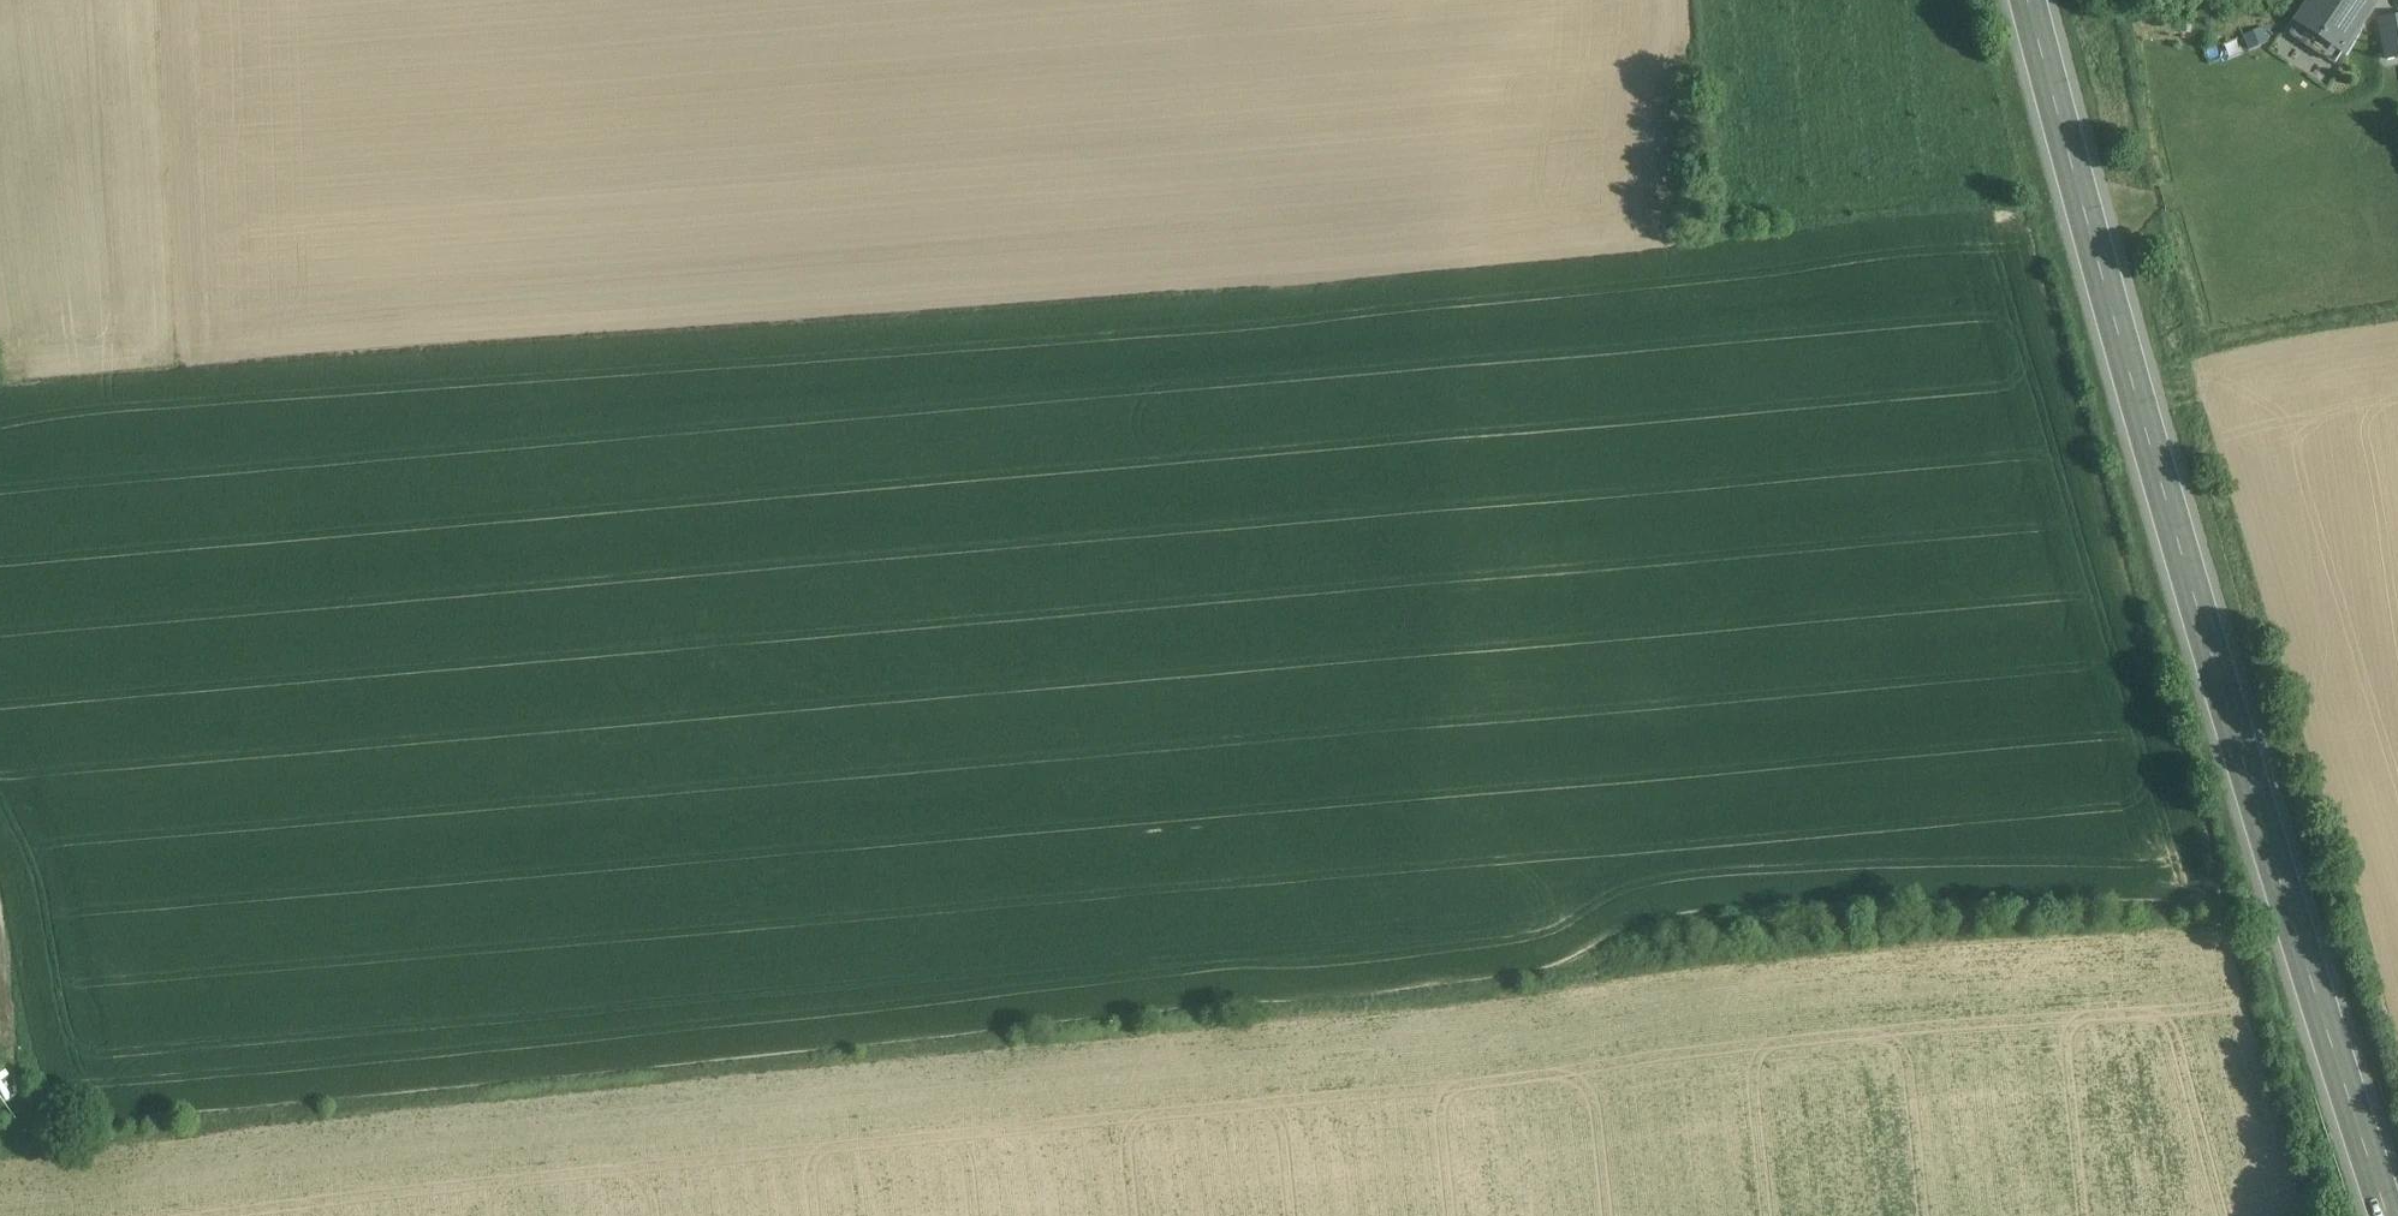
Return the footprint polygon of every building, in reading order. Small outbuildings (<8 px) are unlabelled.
[(2299,23),(2343,53),(2373,9),(2360,0),(2314,0),(2299,23)] [(2378,23),(2385,64),(2397,61),(2397,19),(2378,23)]
